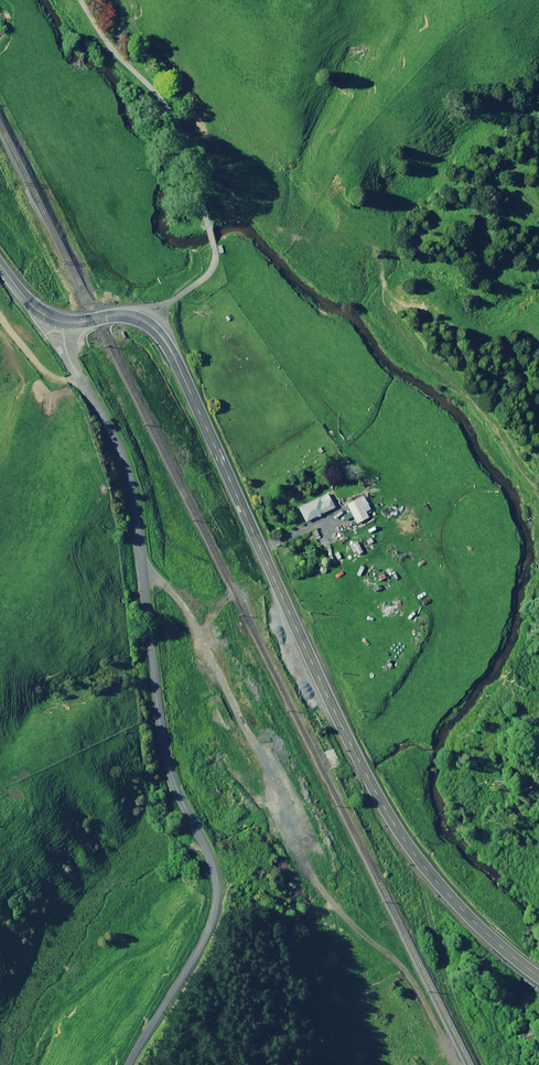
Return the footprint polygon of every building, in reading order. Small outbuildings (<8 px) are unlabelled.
[(335,508),(327,493),(299,508),(306,522),(335,508)] [(370,509),(363,496),(347,505),(357,523),(368,518),(365,512),(370,509)] [(362,552),(357,542),(352,545),(358,555),(362,552)] [(316,713),(307,718),(314,733),(324,728),(316,713)]
